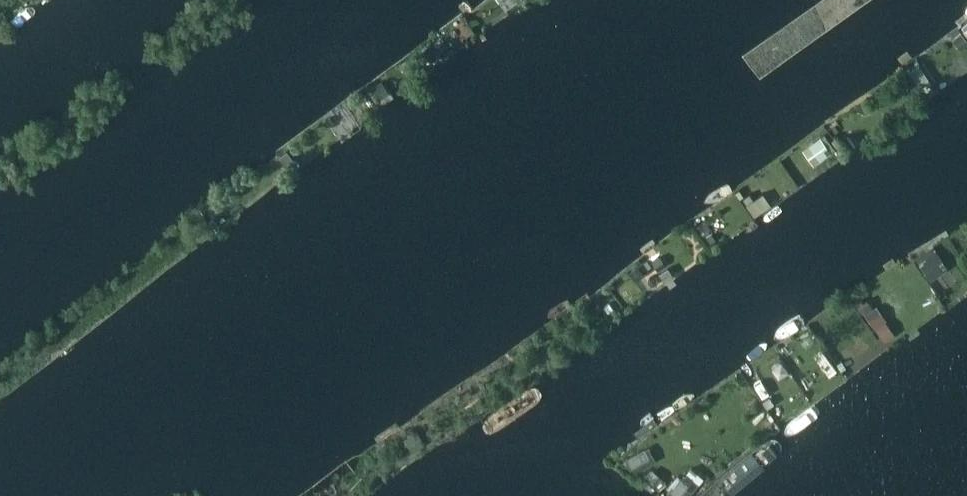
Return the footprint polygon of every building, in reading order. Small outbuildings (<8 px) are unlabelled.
[(955,39),(963,47),(966,44),(966,41),(961,34),(955,39)] [(431,44),(421,52),(428,62),(438,53),(431,44)] [(414,56),(401,65),(407,73),(420,63),(414,56)] [(919,64),(909,71),(916,81),(925,75),(919,64)] [(382,82),(373,87),(384,104),(393,98),(382,82)] [(824,135),(811,144),(822,158),(834,149),(824,135)] [(287,151),(281,156),(287,163),(293,159),(287,151)] [(740,189),(735,192),(740,199),(744,196),(740,189)] [(763,192),(746,204),(754,217),(772,205),(763,192)] [(750,193),(743,198),(747,204),(754,199),(750,193)] [(704,222),(696,227),(701,234),(710,228),(704,222)] [(710,232),(703,236),(708,243),(714,239),(710,232)] [(930,249),(917,258),(930,279),(943,270),(930,249)] [(660,256),(653,261),(658,269),(665,265),(660,256)] [(668,268),(660,273),(665,281),(673,276),(668,268)] [(861,300),(857,303),(865,313),(873,308),(867,300),(863,303),(861,300)] [(877,307),(866,314),(875,327),(886,319),(877,307)] [(885,321),(876,328),(885,340),(894,334),(885,321)] [(810,336),(803,342),(807,347),(814,341),(810,336)] [(550,338),(536,347),(543,358),(557,348),(550,338)] [(770,397),(763,401),(767,408),(774,403),(770,397)] [(416,431),(405,438),(413,450),(424,443),(416,431)] [(642,450),(628,458),(636,471),(649,464),(642,450)] [(652,470),(645,478),(658,489),(665,481),(652,470)] [(672,491),(679,495),(687,495),(694,488),(682,479),(672,491)]
